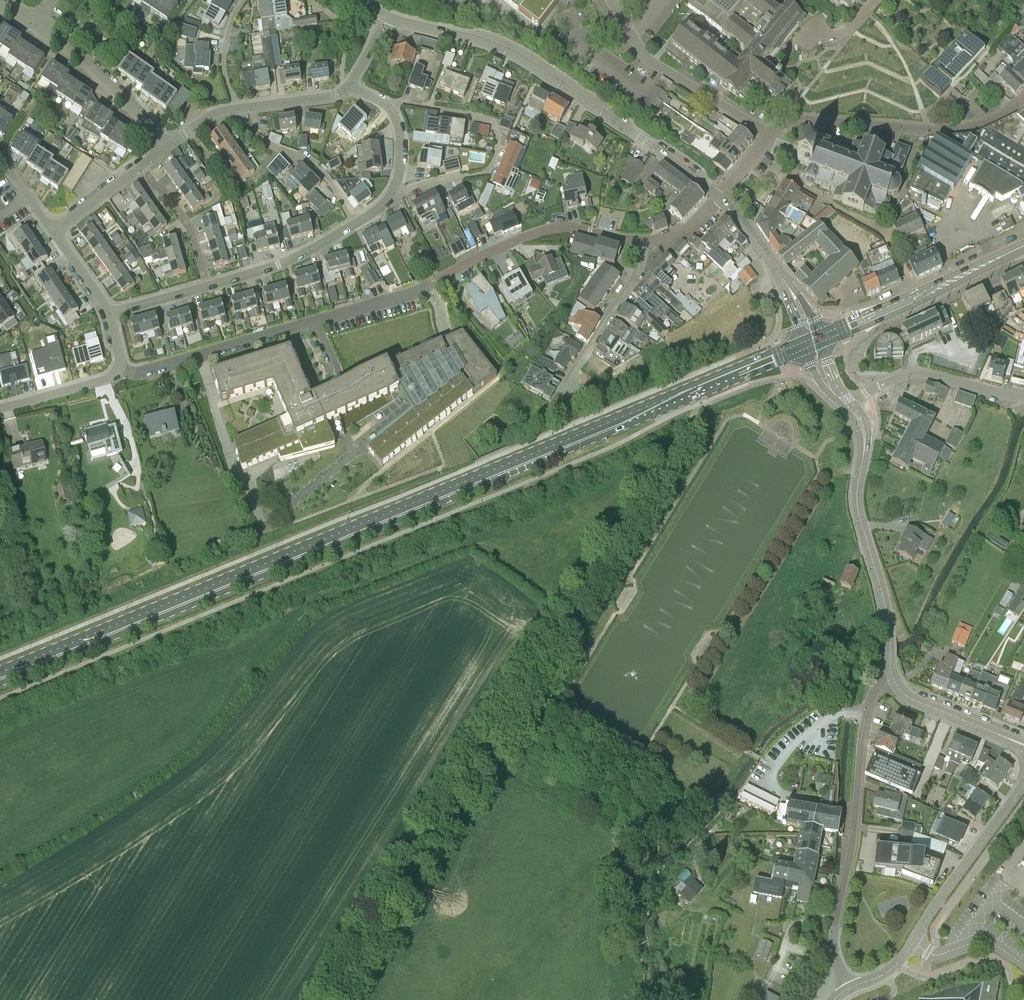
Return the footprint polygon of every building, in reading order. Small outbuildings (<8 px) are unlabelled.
[(157,0),(145,0),(142,4),(151,10),(157,0)] [(169,0),(157,0),(151,10),(159,16),(169,0)] [(168,21),(178,5),(170,0),(169,0),(159,16),(168,21)] [(201,2),(207,5),(212,8),(225,15),(232,4),(225,0),(202,0),(201,2)] [(519,12),(518,13),(539,28),(541,26),(556,6),(561,0),(503,0),(519,12)] [(764,64),(796,24),(799,26),(805,18),(788,4),(781,12),(766,0),(693,0),(688,6),(749,54),(764,64)] [(840,5),(848,11),(856,0),(842,0),(843,0),(840,4),(840,5)] [(288,23),(287,16),(285,1),(272,3),(274,18),(275,25),(276,31),(284,30),(283,24),(288,23)] [(261,20),(258,20),(259,31),(259,33),(263,33),(262,33),(269,32),(276,31),(275,25),(274,18),(272,3),(259,4),(261,20)] [(219,26),(225,15),(212,8),(205,19),(206,19),(204,23),(208,25),(210,21),(219,26)] [(825,9),(822,13),(829,19),(832,15),(825,9)] [(186,18),(184,24),(191,27),(193,21),(186,18)] [(306,19),(293,21),(294,28),(307,27),(306,19)] [(1019,31),(1023,26),(1019,23),(1015,28),(1019,31)] [(178,25),(175,36),(188,39),(191,29),(178,25)] [(764,64),(749,54),(743,62),(736,56),(732,61),(686,25),(665,51),(683,65),(688,58),(713,78),(710,81),(717,87),(720,83),(738,97),(739,95),(745,100),(747,97),(749,99),(754,93),(749,89),(751,86),(748,84),(752,79),(768,91),(767,92),(768,93),(769,91),(773,95),(772,96),(773,97),(774,95),(778,99),(777,101),(778,102),(791,84),(790,83),(789,85),(785,82),(786,80),(785,79),(784,81),(780,78),(781,76),(782,75),(782,74),(782,73),(781,72),(780,72),(779,71),(779,72),(778,72),(776,74),(764,64)] [(0,34),(0,47),(3,48),(13,33),(5,27),(0,34)] [(315,36),(314,27),(306,27),(307,36),(315,36)] [(1010,32),(1014,36),(1019,31),(1015,28),(1010,32)] [(275,72),(274,67),(270,36),(269,32),(262,33),(262,37),(261,37),(264,56),(253,58),(254,69),(255,74),(257,90),(270,88),(268,73),(275,72)] [(966,32),(922,80),(940,97),(985,49),(966,32)] [(9,57),(22,38),(13,33),(3,48),(11,54),(8,57),(9,57)] [(1010,34),(997,46),(1014,62),(1008,69),(1023,85),(1023,48),(1010,34)] [(420,47),(422,38),(413,35),(410,45),(420,47)] [(276,36),(270,36),(270,39),(274,67),(281,66),(277,36),(276,36)] [(17,63),(28,47),(20,42),(22,39),(22,38),(9,57),(17,63)] [(420,47),(426,49),(428,39),(422,38),(420,47)] [(426,49),(432,50),(434,40),(428,39),(426,49)] [(432,50),(438,52),(440,42),(434,40),(432,50)] [(186,46),(185,54),(195,54),(196,54),(196,69),(193,69),(192,73),(202,74),(203,69),(209,70),(210,55),(209,54),(209,46),(195,45),(195,46),(186,46)] [(412,65),(413,62),(416,52),(395,46),(391,60),(407,65),(407,64),(412,65)] [(26,69),(36,53),(28,47),(17,63),(26,69)] [(447,52),(443,65),(451,68),(455,56),(447,52)] [(26,69),(35,75),(45,59),(36,53),(26,69)] [(438,55),(436,61),(442,63),(444,57),(438,55)] [(127,77),(138,62),(129,56),(118,71),(127,77)] [(135,83),(146,68),(138,62),(127,77),(135,83)] [(50,85),(61,69),(52,63),(42,79),(50,85)] [(1023,88),(1023,85),(1008,69),(1003,64),(989,80),(1003,94),(1008,88),(1016,95),(1023,88)] [(312,70),(308,71),(309,76),(313,75),(314,82),(329,80),(327,67),(312,69),(312,70)] [(429,89),(432,82),(428,80),(428,79),(421,77),(424,70),(416,67),(409,86),(423,92),(425,88),(429,89)] [(141,92),(154,74),(146,68),(135,83),(143,89),(141,92)] [(284,71),(279,72),(281,83),(286,83),(301,81),(299,68),(284,70),(284,71)] [(494,79),(496,76),(497,72),(486,68),(481,80),(487,83),(482,96),(494,101),(502,82),(494,79)] [(57,94),(70,75),(61,69),(50,85),(58,90),(56,94),(57,94)] [(247,70),(241,71),(242,76),(244,92),(257,90),(255,74),(254,69),(247,70)] [(452,92),(459,73),(459,72),(453,69),(451,70),(447,69),(440,88),(452,92)] [(477,69),(474,77),(480,79),(483,72),(477,69)] [(464,97),(471,78),(459,73),(452,92),(464,97)] [(150,98),(161,83),(153,77),(155,74),(154,74),(141,92),(150,98)] [(65,100),(76,84),(68,78),(70,75),(57,94),(65,100)] [(656,85),(667,93),(673,84),(662,77),(656,85)] [(506,106),(515,84),(503,79),(502,82),(494,101),(506,106)] [(18,85),(27,91),(31,86),(26,83),(24,84),(20,81),(18,85)] [(158,104),(169,89),(161,83),(150,98),(158,104)] [(74,105),(84,89),(76,84),(65,100),(74,105)] [(195,90),(201,97),(208,90),(202,84),(195,90)] [(9,90),(17,95),(21,90),(13,85),(9,90)] [(666,94),(667,93),(656,85),(651,93),(663,102),(668,96),(666,94)] [(182,88),(179,93),(189,100),(193,95),(182,88)] [(89,101),(93,95),(84,89),(74,105),(82,111),(89,101)] [(168,108),(171,103),(175,98),(178,95),(169,89),(158,104),(167,110),(168,108)] [(541,115),(543,112),(551,99),(538,91),(528,108),(541,115)] [(24,92),(20,98),(26,102),(30,96),(24,92)] [(175,98),(186,106),(189,100),(179,93),(178,95),(175,98)] [(658,111),(663,102),(651,93),(645,102),(658,111)] [(175,98),(171,103),(182,111),(186,106),(175,98)] [(543,112),(560,123),(569,108),(552,98),(551,99),(543,112)] [(514,107),(519,110),(522,103),(517,100),(514,107)] [(82,111),(79,116),(86,121),(95,127),(105,112),(96,106),(89,101),(82,111)] [(652,119),(658,111),(645,102),(639,110),(652,119)] [(178,116),(182,111),(171,103),(168,108),(178,116)] [(355,109),(339,127),(351,137),(352,137),(356,140),(367,127),(363,124),(367,119),(355,109)] [(972,159),(984,167),(972,189),(995,203),(997,199),(1002,202),(1023,193),(1023,194),(1023,111),(1017,119),(1015,117),(996,126),(976,135),(970,136),(953,137),(948,145),(937,138),(918,169),(917,169),(910,188),(943,204),(950,188),(953,190),(972,159)] [(103,133),(114,117),(105,112),(95,127),(103,133)] [(13,121),(5,115),(0,122),(0,135),(3,137),(13,121)] [(325,125),(321,125),(322,118),(306,116),(304,129),(320,131),(320,130),(324,131),(325,125)] [(753,141),(740,129),(722,116),(718,122),(719,123),(717,126),(733,137),(733,138),(746,149),(753,141)] [(280,120),(275,120),(276,132),(277,132),(281,131),(281,132),(296,130),(295,117),(280,119),(280,120)] [(25,124),(32,128),(36,122),(29,118),(25,124)] [(439,121),(439,124),(437,123),(437,122),(428,120),(426,134),(414,132),(412,141),(449,147),(450,143),(449,143),(452,122),(439,121)] [(501,124),(500,126),(509,130),(509,131),(510,131),(512,124),(513,124),(504,121),(502,120),(502,121),(501,123),(501,124)] [(104,133),(101,137),(109,142),(120,126),(112,121),(111,121),(103,133),(104,133)] [(458,144),(462,144),(465,124),(452,122),(449,143),(450,143),(458,144)] [(550,134),(560,139),(565,128),(556,123),(550,134)] [(478,135),(479,125),(472,124),(471,134),(478,135)] [(38,129),(44,133),(46,129),(40,125),(38,129)] [(118,148),(128,132),(120,126),(109,142),(118,148)] [(568,126),(564,133),(570,137),(584,146),(585,144),(597,152),(603,142),(594,136),(596,134),(590,130),(589,132),(587,135),(582,132),(579,129),(577,132),(575,131),(568,126)] [(72,127),(65,138),(72,143),(79,133),(72,127)] [(226,160),(239,150),(233,143),(238,139),(234,133),(229,137),(223,129),(211,138),(226,160)] [(131,147),(137,138),(128,132),(118,148),(127,154),(131,147)] [(531,140),(513,132),(509,139),(527,147),(531,140)] [(730,141),(720,133),(716,139),(726,146),(739,158),(746,149),(733,138),(730,141)] [(20,156),(31,140),(22,134),(11,150),(20,156)] [(271,134),(268,141),(280,145),(282,138),(271,134)] [(52,144),(59,148),(64,141),(57,137),(52,144)] [(561,142),(566,145),(570,140),(565,137),(561,142)] [(827,138),(826,137),(825,137),(824,137),(823,138),(822,138),(822,139),(821,140),(820,140),(820,142),(814,140),(811,148),(810,150),(816,152),(811,167),(804,165),(801,176),(806,178),(806,180),(806,181),(806,182),(806,183),(807,184),(807,185),(808,185),(809,185),(810,186),(811,186),(812,185),(813,184),(814,183),(815,183),(821,185),(821,187),(822,188),(829,190),(830,191),(830,189),(836,191),(833,196),(834,197),(833,199),(842,202),(842,203),(863,211),(864,210),(873,213),(880,216),(883,208),(884,207),(885,207),(886,207),(887,207),(887,206),(888,206),(888,205),(889,205),(889,204),(889,203),(889,202),(889,201),(889,200),(888,200),(888,199),(887,199),(887,198),(888,198),(890,199),(892,198),(894,198),(895,197),(897,196),(899,194),(899,193),(900,192),(900,190),(900,189),(900,187),(900,185),(899,184),(898,182),(897,181),(896,180),(894,179),(895,179),(896,179),(897,179),(898,178),(899,177),(903,179),(904,176),(900,175),(900,174),(900,173),(899,172),(898,171),(897,170),(897,169),(902,171),(905,161),(907,162),(907,160),(906,159),(908,155),(909,155),(910,153),(908,153),(910,150),(896,145),(896,146),(892,145),(888,156),(884,155),(885,154),(863,146),(863,147),(854,144),(853,146),(853,145),(850,151),(848,150),(845,149),(846,147),(845,147),(838,145),(838,144),(837,144),(836,146),(830,144),(830,143),(829,143),(829,142),(829,140),(828,139),(828,138),(827,138)] [(739,158),(726,146),(716,139),(709,146),(733,165),(739,158)] [(26,165),(39,145),(31,140),(20,156),(28,161),(26,164),(26,165)] [(188,157),(194,153),(187,144),(181,148),(188,157)] [(509,147),(502,163),(514,169),(517,170),(519,171),(520,171),(518,170),(523,158),(526,151),(510,144),(509,147)] [(363,160),(380,157),(378,145),(356,148),(358,160),(363,160)] [(804,165),(811,167),(816,152),(810,150),(802,147),(801,151),(800,151),(798,158),(797,162),(804,165)] [(421,160),(420,167),(433,169),(439,169),(440,161),(440,160),(442,150),(429,148),(429,152),(422,151),(421,160)] [(37,149),(26,165),(35,170),(45,154),(37,149)] [(173,153),(177,158),(182,154),(178,149),(175,151),(173,153)] [(239,150),(226,160),(234,171),(242,181),(243,181),(245,179),(250,176),(255,172),(253,170),(258,167),(254,160),(252,158),(250,155),(245,159),(239,151),(239,150)] [(45,154),(35,170),(38,172),(44,176),(54,160),(45,154)] [(82,154),(79,159),(89,166),(93,161),(82,154)] [(101,161),(106,164),(110,159),(105,155),(101,161)] [(280,157),(268,168),(278,178),(290,167),(280,157)] [(350,171),(347,173),(350,177),(350,179),(355,178),(355,181),(359,181),(367,180),(371,180),(370,172),(382,170),(380,157),(363,160),(358,160),(358,161),(356,163),(358,165),(358,166),(359,174),(356,174),(356,176),(355,176),(350,171)] [(189,168),(184,163),(182,158),(164,171),(172,181),(183,173),(189,168)] [(446,174),(461,170),(458,158),(443,163),(446,174)] [(89,166),(79,159),(75,165),(86,172),(89,166)] [(331,171),(340,167),(342,166),(339,159),(328,164),(331,171)] [(629,165),(640,173),(645,166),(634,159),(629,165)] [(50,185),(60,169),(52,164),(54,160),(44,176),(41,179),(50,185)] [(550,169),(556,171),(560,163),(554,160),(550,169)] [(502,163),(493,182),(502,186),(505,188),(509,181),(511,175),(517,177),(519,171),(517,170),(514,169),(502,163)] [(665,181),(672,171),(662,163),(654,173),(665,181)] [(75,165),(72,170),(82,177),(86,172),(75,165)] [(625,171),(636,179),(640,173),(629,165),(625,171)] [(300,186),(311,175),(302,166),(295,172),(292,169),(288,173),(300,186)] [(69,175),(60,169),(50,185),(59,191),(62,186),(65,181),(69,175)] [(196,178),(202,174),(199,169),(193,173),(196,178)] [(69,175),(79,182),(82,177),(72,170),(69,175)] [(621,177),(632,184),(636,179),(625,171),(621,177)] [(675,188),(682,179),(672,171),(665,181),(675,188)] [(179,191),(190,183),(183,173),(172,181),(179,191)] [(196,178),(200,183),(206,179),(202,174),(196,178)] [(65,181),(76,187),(79,182),(69,175),(65,181)] [(315,212),(322,219),(334,207),(327,200),(325,202),(314,190),(320,184),(311,175),(300,186),(309,195),(305,198),(317,210),(315,212)] [(562,188),(561,190),(561,191),(562,192),(563,192),(564,192),(567,209),(577,207),(578,210),(590,208),(588,198),(588,197),(585,197),(581,175),(573,176),(574,179),(574,181),(567,182),(568,187),(562,188)] [(541,182),(533,179),(530,187),(537,190),(541,182)] [(685,195),(692,186),(682,179),(675,188),(684,195),(685,195)] [(72,193),(76,187),(65,181),(62,186),(72,193)] [(211,183),(206,187),(209,191),(217,184),(215,181),(212,183),(211,183)] [(355,181),(336,181),(344,193),(348,199),(352,197),(358,206),(371,197),(367,192),(359,181),(355,181)] [(654,194),(659,198),(662,194),(657,191),(659,188),(649,181),(644,188),(653,195),(654,194)] [(788,183),(788,184),(784,182),(774,200),(789,209),(796,212),(805,218),(816,200),(789,185),(789,184),(788,183)] [(186,201),(197,192),(190,183),(179,191),(186,201)] [(498,188),(489,184),(490,184),(480,203),(488,207),(498,188)] [(135,203),(146,196),(138,186),(121,198),(125,202),(131,198),(135,203)] [(265,201),(274,198),(271,186),(269,186),(263,188),(262,188),(265,201)] [(681,198),(693,210),(704,198),(692,186),(685,195),(684,195),(681,198)] [(449,196),(455,208),(458,214),(476,205),(470,193),(466,195),(463,189),(449,196)] [(541,201),(543,202),(547,194),(545,193),(543,192),(539,191),(538,190),(535,199),(541,201)] [(193,211),(210,198),(207,194),(201,198),(197,192),(186,201),(193,211)] [(438,216),(445,212),(436,194),(424,200),(436,222),(440,220),(438,216)] [(142,213),(153,206),(146,196),(135,203),(139,209),(126,218),(124,213),(123,212),(120,214),(127,224),(129,222),(135,218),(142,213)] [(240,200),(242,208),(249,207),(247,198),(240,200)] [(674,206),(670,211),(682,222),(693,210),(681,198),(678,201),(675,199),(671,203),(674,206)] [(941,204),(930,199),(928,204),(938,209),(941,204)] [(432,224),(436,222),(424,200),(413,206),(420,219),(423,223),(429,220),(432,224)] [(774,200),(768,210),(798,228),(803,231),(808,234),(819,225),(811,221),(805,218),(796,212),(789,209),(774,200)] [(224,219),(220,206),(220,205),(212,209),(214,216),(202,220),(205,232),(218,228),(217,222),(224,219)] [(153,206),(142,213),(149,223),(160,216),(153,206)] [(496,221),(489,223),(495,236),(503,232),(503,234),(521,226),(521,225),(519,220),(513,206),(503,211),(493,215),(496,221)] [(819,225),(827,218),(835,212),(827,207),(811,221),(819,225)] [(906,238),(924,230),(914,209),(907,211),(910,217),(893,225),(900,240),(900,241),(909,262),(917,280),(942,268),(939,262),(935,252),(928,255),(925,249),(914,254),(906,238)] [(789,238),(798,228),(768,210),(758,227),(769,244),(777,230),(784,234),(784,235),(789,238)] [(298,221),(302,236),(313,234),(308,211),(303,212),(304,219),(298,221)] [(935,217),(924,212),(921,217),(932,222),(935,217)] [(289,213),(281,215),(284,225),(287,224),(288,227),(282,229),(282,230),(284,240),(290,238),(291,239),(302,236),(298,221),(291,223),(289,215),(289,213)] [(410,235),(414,232),(405,214),(401,216),(401,215),(387,222),(395,238),(403,234),(401,230),(406,227),(410,235)] [(101,226),(98,222),(99,222),(95,216),(90,219),(90,218),(77,228),(88,244),(99,235),(105,232),(101,226)] [(153,229),(147,234),(148,235),(150,238),(156,234),(167,226),(160,216),(149,223),(153,229)] [(664,216),(647,222),(649,229),(654,228),(655,232),(668,228),(664,216)] [(129,222),(133,227),(139,223),(135,218),(129,222)] [(742,247),(747,241),(724,218),(719,224),(740,245),(742,247)] [(999,224),(1003,232),(1014,227),(1010,219),(999,224)] [(480,235),(474,221),(467,225),(473,239),(480,235)] [(21,224),(5,235),(9,240),(16,251),(21,248),(35,238),(27,228),(24,230),(21,224)] [(265,234),(269,250),(280,247),(274,224),(263,226),(265,234)] [(719,224),(713,230),(724,241),(729,245),(731,246),(735,242),(736,241),(734,239),(730,235),(729,234),(719,224)] [(470,235),(466,225),(462,226),(464,230),(462,231),(465,237),(472,249),(476,247),(470,235)] [(816,243),(827,234),(819,225),(808,234),(792,246),(785,252),(778,257),(785,267),(816,243)] [(252,230),(247,231),(249,238),(253,237),(257,253),(269,250),(265,234),(263,226),(256,228),(252,229),(252,230)] [(386,250),(394,246),(385,227),(377,231),(376,229),(363,237),(372,255),(380,251),(376,244),(382,241),(386,250)] [(239,229),(220,235),(218,228),(205,232),(209,244),(222,240),(229,237),(236,235),(241,234),(239,229)] [(713,230),(708,235),(719,246),(724,251),(729,245),(724,241),(713,230)] [(113,241),(119,236),(116,232),(110,237),(113,241)] [(775,233),(769,244),(778,257),(785,252),(792,246),(787,240),(783,238),(778,234),(776,236),(775,233)] [(119,236),(113,241),(117,247),(123,243),(127,240),(123,234),(119,237),(119,236)] [(817,303),(858,266),(827,234),(816,243),(832,260),(812,278),(805,270),(794,278),(817,303)] [(95,254),(107,246),(99,235),(88,244),(95,254)] [(620,249),(598,241),(597,242),(576,235),(571,252),(584,256),(581,264),(594,268),(596,263),(602,265),(603,266),(579,299),(594,311),(601,301),(600,300),(602,296),(603,296),(604,295),(603,295),(605,293),(607,294),(614,284),(612,283),(615,279),(616,278),(617,276),(619,277),(620,276),(611,270),(613,265),(615,265),(617,257),(615,257),(618,249),(620,250),(620,249)] [(715,249),(719,246),(708,235),(701,243),(693,236),(687,242),(701,254),(703,252),(708,256),(711,253),(715,249)] [(157,250),(154,250),(151,244),(138,251),(144,259),(151,257),(179,249),(176,237),(163,241),(164,246),(159,248),(159,247),(157,247),(157,250)] [(465,237),(459,240),(465,252),(472,249),(465,237)] [(21,248),(27,258),(41,248),(35,238),(21,248)] [(212,255),(225,252),(222,240),(209,244),(212,255)] [(679,255),(687,246),(682,240),(673,250),(679,255)] [(102,263),(114,255),(111,251),(117,247),(113,241),(107,246),(95,254),(102,263)] [(458,241),(449,245),(450,248),(455,257),(464,253),(458,241)] [(137,254),(134,250),(130,244),(126,247),(125,247),(129,253),(124,257),(123,255),(117,260),(114,255),(102,263),(110,273),(121,265),(127,260),(127,261),(133,257),(137,254)] [(245,246),(235,249),(236,253),(238,261),(248,258),(245,249),(245,246)] [(722,253),(724,251),(719,246),(715,249),(711,253),(708,256),(721,269),(725,273),(730,278),(738,271),(733,266),(734,265),(725,255),(723,257),(719,253),(720,251),(722,253)] [(891,264),(892,258),(887,246),(870,253),(876,265),(886,289),(897,284),(896,283),(897,281),(898,280),(891,264)] [(27,258),(21,262),(27,271),(30,269),(34,275),(45,267),(42,263),(48,258),(41,248),(27,258)] [(179,249),(151,257),(153,262),(168,258),(170,265),(183,261),(179,249)] [(447,257),(443,249),(433,254),(437,262),(447,257)] [(236,262),(234,257),(227,259),(225,252),(212,255),(216,267),(236,262)] [(354,260),(349,262),(347,253),(336,256),(340,272),(346,270),(348,278),(353,277),(351,269),(356,268),(354,260)] [(136,261),(139,267),(143,264),(144,263),(140,258),(137,254),(133,257),(136,261)] [(663,276),(675,263),(667,255),(654,268),(649,275),(668,293),(670,290),(667,288),(672,283),(667,279),(663,276)] [(333,274),(340,272),(336,256),(324,259),(330,282),(335,281),(333,274)] [(136,261),(133,257),(127,261),(131,265),(136,261)] [(535,258),(525,262),(529,272),(530,275),(530,276),(532,281),(542,277),(543,279),(552,275),(555,283),(568,278),(560,259),(553,262),(551,258),(540,263),(542,267),(539,268),(538,269),(535,258)] [(432,259),(426,261),(430,270),(436,267),(432,259)] [(747,259),(738,266),(740,269),(741,270),(742,271),(748,266),(751,264),(750,263),(747,259)] [(862,265),(860,266),(862,272),(870,268),(868,263),(867,260),(861,262),(862,265)] [(172,271),(165,273),(166,279),(186,273),(183,261),(170,265),(172,271)] [(138,268),(143,275),(147,271),(143,264),(139,267),(138,268)] [(117,283),(128,275),(121,265),(110,273),(117,283)] [(747,278),(748,277),(753,273),(748,266),(742,271),(737,275),(742,281),(747,278)] [(45,267),(34,275),(38,280),(44,290),(58,280),(52,270),(48,272),(45,267)] [(866,297),(880,291),(870,268),(862,272),(866,280),(860,283),(866,297)] [(25,273),(29,278),(34,275),(30,269),(27,271),(25,273)] [(318,293),(323,292),(317,269),(305,272),(309,287),(316,285),(318,293)] [(373,271),(363,277),(369,289),(380,283),(373,271)] [(303,289),(309,287),(305,272),(294,275),(300,298),(305,297),(303,289)] [(502,286),(499,288),(509,305),(513,303),(514,305),(519,302),(526,298),(532,294),(520,273),(501,283),(503,286),(502,286)] [(753,273),(748,277),(747,278),(742,281),(746,286),(757,278),(753,273)] [(1007,278),(1016,296),(1019,295),(1022,301),(1023,300),(1023,287),(1017,273),(1013,275),(1010,276),(1007,278)] [(124,294),(141,281),(138,277),(132,281),(128,275),(117,283),(124,294)] [(657,290),(671,302),(674,299),(668,293),(649,275),(641,283),(653,294),(657,290)] [(498,298),(484,280),(480,276),(471,284),(473,286),(466,289),(472,301),(467,303),(467,302),(466,303),(491,332),(500,324),(499,322),(506,319),(495,299),(498,298)] [(1007,278),(1000,281),(1005,293),(1008,300),(1011,306),(1022,301),(1019,295),(1016,296),(1007,278)] [(58,280),(44,290),(51,300),(65,290),(58,280)] [(638,300),(630,309),(631,310),(637,314),(639,315),(640,315),(645,320),(660,336),(669,331),(653,315),(651,313),(653,311),(652,310),(651,311),(644,305),(653,294),(641,283),(632,294),(638,300)] [(285,301),(287,309),(292,308),(286,285),(275,288),(279,303),(285,301)] [(272,305),(279,303),(275,288),(264,291),(270,314),(274,313),(272,305)] [(328,290),(330,297),(337,295),(335,290),(335,288),(329,289),(328,290)] [(65,290),(51,300),(58,310),(72,300),(65,290)] [(1005,293),(986,301),(981,290),(962,299),(966,308),(981,321),(980,321),(995,329),(1012,309),(1005,293)] [(255,318),(260,316),(254,293),(243,296),(247,312),(253,310),(255,318)] [(678,303),(683,308),(694,318),(702,310),(698,306),(700,304),(698,303),(697,303),(694,300),(692,301),(691,300),(689,302),(680,293),(674,299),(678,303)] [(240,313),(247,312),(243,296),(231,299),(237,322),(242,321),(240,313)] [(72,300),(58,310),(65,320),(69,325),(79,318),(76,313),(79,310),(72,300)] [(301,300),(296,302),(296,303),(299,312),(304,311),(301,300)] [(315,302),(316,309),(324,307),(323,300),(315,302)] [(584,311),(586,308),(576,301),(577,301),(569,313),(575,317),(572,323),(583,329),(578,337),(586,342),(599,320),(584,311)] [(223,326),(228,325),(222,302),(210,305),(214,320),(221,318),(223,326)] [(673,308),(678,313),(679,312),(683,308),(678,303),(675,306),(673,308)] [(207,322),(214,320),(210,305),(199,308),(205,331),(209,329),(207,322)] [(639,315),(631,310),(625,305),(617,317),(638,331),(645,320),(640,315),(639,315)] [(6,331),(17,324),(7,309),(0,313),(0,328),(3,326),(6,331)] [(191,334),(195,333),(189,310),(178,313),(182,329),(189,327),(191,334)] [(664,315),(673,325),(679,319),(669,310),(664,315)] [(903,351),(903,349),(902,348),(950,326),(942,310),(901,328),(904,334),(897,340),(893,339),(888,338),(886,338),(884,338),(882,339),(880,341),(878,343),(877,345),(876,347),(875,348),(875,350),(875,352),(875,359),(876,358),(876,357),(887,357),(887,360),(891,360),(891,357),(898,357),(902,357),(903,358),(903,351)] [(178,313),(166,316),(172,339),(178,338),(176,330),(182,329),(178,313)] [(157,340),(162,338),(156,315),(143,318),(147,334),(155,332),(157,340)] [(140,336),(147,334),(143,318),(130,321),(137,345),(142,344),(140,336)] [(634,329),(618,319),(616,323),(614,322),(607,333),(629,347),(638,332),(634,329)] [(558,331),(552,339),(555,338),(562,337),(563,337),(564,335),(558,331)] [(998,334),(994,343),(1000,346),(1004,336),(1005,335),(999,332),(998,334)] [(607,333),(596,349),(604,355),(607,350),(611,353),(621,360),(626,353),(629,348),(629,347),(607,333)] [(453,357),(470,344),(463,335),(448,341),(440,344),(447,360),(453,357)] [(33,353),(31,353),(37,377),(66,370),(57,336),(55,336),(57,342),(47,345),(48,351),(34,354),(33,353)] [(575,360),(582,349),(564,338),(562,342),(565,344),(554,364),(541,355),(537,362),(554,373),(558,366),(564,370),(571,357),(575,360)] [(82,347),(73,350),(77,366),(86,364),(103,360),(98,339),(97,339),(86,342),(85,342),(86,346),(82,347)] [(515,339),(508,343),(511,348),(518,344),(515,339)] [(432,367),(447,360),(440,344),(425,351),(432,367)] [(461,369),(479,355),(470,344),(453,357),(461,369)] [(143,352),(145,359),(152,357),(150,350),(143,352)] [(418,373),(432,367),(425,351),(411,357),(418,373)] [(300,373),(297,368),(298,368),(291,352),(214,375),(222,402),(228,400),(227,397),(275,383),(291,419),(235,443),(234,443),(242,470),(261,462),(278,454),(274,446),(326,423),(322,415),(346,405),(339,389),(316,399),(315,396),(311,397),(300,373)] [(3,388),(30,380),(26,366),(20,368),(18,362),(11,364),(8,355),(0,358),(0,376),(3,388)] [(470,380),(488,365),(487,364),(487,365),(479,355),(461,369),(465,374),(470,380)] [(989,366),(989,370),(993,371),(991,378),(1002,381),(1004,374),(1010,375),(1012,367),(1013,366),(1014,361),(1007,359),(1005,364),(996,362),(998,357),(992,356),(989,366)] [(403,379),(418,373),(411,357),(396,363),(403,379)] [(389,386),(403,379),(396,363),(382,369),(389,386)] [(470,380),(478,391),(497,376),(488,365),(470,380)] [(532,366),(522,383),(550,400),(555,391),(548,387),(553,379),(532,366)] [(375,392),(389,386),(382,369),(367,376),(375,392)] [(478,391),(470,380),(465,374),(453,383),(466,400),(472,395),(472,396),(478,391)] [(360,398),(375,392),(367,376),(353,382),(360,398)] [(625,384),(622,380),(622,379),(606,385),(608,391),(625,384)] [(356,400),(360,398),(353,382),(348,384),(348,385),(339,389),(346,405),(356,400)] [(923,391),(931,394),(934,384),(926,382),(923,391)] [(454,410),(466,400),(453,383),(441,392),(454,410)] [(931,394),(935,396),(938,397),(941,387),(934,384),(931,394)] [(941,387),(938,397),(944,399),(948,389),(941,387)] [(442,419),(454,410),(441,392),(428,401),(442,419)] [(960,404),(964,394),(957,392),(954,402),(960,404)] [(966,406),(970,396),(964,394),(960,404),(966,406)] [(970,396),(966,406),(972,408),(976,398),(970,396)] [(430,429),(442,419),(428,401),(416,411),(430,429)] [(904,420),(911,407),(900,401),(894,415),(904,420)] [(911,407),(904,420),(911,424),(906,434),(922,442),(925,437),(914,431),(917,427),(924,413),(911,406),(911,407)] [(150,437),(179,430),(173,408),(156,413),(156,415),(145,417),(145,416),(144,416),(150,437)] [(417,438),(430,429),(416,411),(404,420),(417,438)] [(917,427),(914,431),(925,437),(935,418),(924,413),(917,427)] [(405,448),(417,438),(404,420),(392,430),(405,448)] [(335,444),(326,423),(274,446),(278,454),(281,461),(333,447),(334,447),(335,446),(335,445),(335,444)] [(106,425),(84,431),(88,446),(90,452),(106,448),(108,456),(111,463),(105,466),(108,472),(124,464),(118,453),(122,452),(116,426),(107,428),(106,425)] [(945,444),(954,449),(963,434),(953,429),(945,444)] [(393,457),(405,448),(392,430),(380,439),(393,457)] [(906,434),(897,451),(913,459),(922,442),(906,434)] [(922,442),(913,459),(924,465),(936,443),(931,440),(925,437),(922,442)] [(383,466),(393,457),(380,439),(367,449),(382,467),(383,466)] [(46,461),(43,452),(41,442),(32,444),(33,447),(25,449),(25,448),(9,452),(14,469),(46,461)] [(950,451),(936,443),(924,465),(921,471),(929,476),(938,459),(944,462),(950,451)] [(897,451),(892,461),(908,469),(909,470),(911,465),(910,464),(913,459),(897,451)] [(215,457),(210,459),(213,466),(214,471),(219,469),(217,465),(215,457)] [(262,493),(271,487),(260,483),(262,493)] [(57,486),(61,503),(72,501),(68,484),(57,486)] [(131,518),(133,524),(145,521),(142,509),(134,511),(130,512),(131,518)] [(949,513),(942,525),(947,528),(955,516),(949,513)] [(906,536),(897,553),(912,561),(919,549),(926,553),(933,540),(924,535),(908,526),(904,534),(906,536)] [(1008,545),(994,536),(991,541),(1004,550),(1008,545)] [(147,561),(147,562),(152,567),(157,562),(157,561),(152,556),(147,561)] [(849,569),(843,585),(851,588),(857,572),(849,569)] [(1005,608),(1008,604),(1013,595),(1007,592),(999,605),(1005,608)] [(1014,614),(1018,608),(1023,599),(1016,595),(1007,610),(1014,614)] [(960,623),(958,630),(970,634),(972,628),(960,623)] [(953,642),(965,646),(970,634),(958,630),(953,642)] [(937,671),(931,686),(945,691),(951,676),(953,670),(957,660),(947,656),(943,666),(939,665),(937,671)] [(951,676),(945,691),(948,692),(948,693),(951,694),(952,694),(959,697),(965,681),(958,679),(964,662),(957,660),(953,670),(951,676)] [(965,681),(959,697),(965,699),(966,700),(968,701),(969,701),(970,701),(976,686),(981,674),(972,670),(971,671),(965,681)] [(976,686),(970,701),(973,702),(973,703),(976,704),(977,704),(983,706),(989,692),(989,691),(992,685),(993,684),(994,681),(996,679),(982,673),(981,674),(976,686)] [(989,692),(983,706),(991,710),(995,711),(997,708),(999,701),(1003,703),(1010,688),(994,681),(993,684),(992,685),(989,691),(989,692)] [(1014,696),(1020,700),(1023,695),(1023,687),(1021,685),(1020,685),(1014,696)] [(1004,715),(1020,722),(1023,712),(1023,708),(1018,705),(1021,701),(1014,696),(1010,702),(1009,702),(1004,715)] [(903,734),(922,743),(926,734),(911,728),(914,720),(913,719),(912,716),(910,716),(908,717),(897,713),(890,730),(889,734),(900,739),(903,734)] [(889,734),(890,730),(883,727),(874,746),(872,746),(874,747),(894,754),(900,739),(889,734)] [(956,763),(965,741),(954,736),(946,757),(951,759),(946,772),(951,775),(956,763)] [(965,741),(956,763),(959,764),(960,761),(969,765),(971,761),(978,746),(965,741)] [(894,755),(894,754),(874,747),(881,750),(878,757),(877,756),(869,775),(891,785),(890,789),(895,791),(897,787),(910,793),(915,780),(913,779),(915,773),(918,774),(921,766),(894,755)] [(985,764),(1004,779),(1012,768),(999,759),(996,763),(987,757),(990,751),(983,749),(978,760),(985,764)] [(934,768),(940,771),(945,759),(938,757),(934,768)] [(997,789),(1004,779),(985,764),(977,774),(972,770),(968,775),(978,783),(982,778),(984,779),(997,789)] [(966,766),(958,777),(964,781),(968,775),(972,770),(966,766)] [(964,781),(973,787),(972,787),(975,789),(978,783),(968,775),(964,781)] [(970,790),(965,797),(969,800),(982,809),(983,808),(984,806),(989,799),(976,790),(974,793),(970,790)] [(760,799),(753,799),(753,807),(762,807),(762,800),(769,801),(769,792),(760,792),(760,799)] [(892,796),(892,795),(884,794),(884,796),(876,794),(873,807),(881,809),(880,813),(887,815),(888,811),(897,813),(900,798),(892,796)] [(763,813),(772,813),(772,806),(779,806),(779,798),(772,798),(771,805),(764,805),(763,813)] [(969,800),(962,811),(974,820),(979,813),(980,811),(982,809),(969,800)] [(838,834),(842,813),(786,803),(786,806),(788,807),(785,822),(783,822),(782,825),(802,829),(802,827),(822,831),(838,834)] [(942,813),(955,819),(957,813),(945,807),(942,813)] [(935,840),(934,841),(940,843),(947,845),(948,842),(953,844),(959,846),(962,838),(966,830),(956,825),(953,824),(955,819),(946,815),(944,820),(942,819),(941,821),(935,834),(935,836),(936,836),(936,837),(935,840)] [(901,830),(913,833),(914,826),(914,824),(902,822),(901,830)] [(803,828),(801,835),(811,836),(809,845),(819,847),(822,831),(803,828)] [(912,840),(913,833),(901,830),(900,838),(912,840)] [(801,835),(798,853),(818,856),(819,847),(809,845),(811,836),(801,835)] [(876,846),(874,868),(903,871),(922,878),(921,881),(922,881),(932,885),(935,876),(936,876),(940,865),(917,856),(916,858),(909,855),(909,851),(910,851),(910,850),(876,846)] [(798,853),(795,866),(815,869),(818,856),(798,853)] [(756,879),(754,887),(759,888),(758,893),(782,898),(784,886),(787,887),(788,882),(790,867),(775,864),(773,877),(772,879),(772,882),(756,879)] [(809,903),(815,869),(795,866),(795,868),(794,872),(803,874),(801,883),(800,882),(799,887),(796,901),(809,903)] [(795,868),(790,867),(788,882),(787,887),(789,887),(792,886),(799,887),(800,882),(801,883),(803,874),(794,872),(795,868)] [(687,887),(697,895),(704,888),(694,879),(693,880),(690,878),(684,884),(687,887)] [(697,895),(687,887),(681,894),(690,903),(697,895)] [(762,940),(758,953),(757,954),(758,954),(767,958),(772,944),(762,940)] [(919,999),(996,999),(996,998),(1000,977),(983,982),(930,996),(925,995),(921,996),(919,999)] [(781,999),(768,991),(763,999),(780,999),(781,999)]
